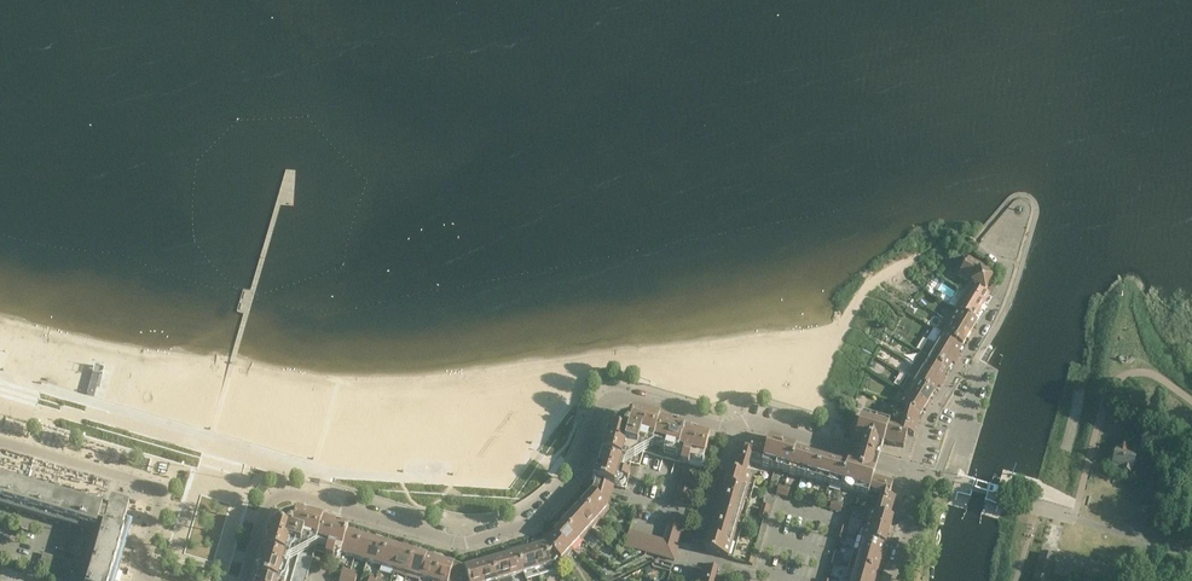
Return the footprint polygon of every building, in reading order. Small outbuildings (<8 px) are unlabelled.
[(960,271),(958,275),(971,283),(975,286),(985,292),(985,291),(993,278),(980,270),(982,266),(969,258),(960,271)] [(931,291),(951,305),(957,296),(937,282),(931,291)] [(985,292),(971,283),(968,288),(966,287),(954,308),(956,309),(973,320),(989,294),(985,291),(985,292)] [(973,320),(956,309),(949,321),(972,335),(975,331),(972,329),(977,322),(973,320)] [(949,321),(944,319),(937,330),(941,333),(962,346),(967,339),(969,340),(972,335),(949,321)] [(957,359),(960,354),(958,353),(962,346),(941,333),(934,345),(957,359)] [(957,359),(934,345),(928,341),(920,352),(948,369),(952,362),(955,364),(957,359)] [(946,378),(944,376),(948,369),(920,352),(913,364),(943,382),(946,378)] [(24,377),(43,383),(48,366),(29,360),(24,377)] [(913,364),(906,376),(934,393),(938,386),(940,387),(943,382),(913,364)] [(95,366),(87,394),(94,396),(102,368),(95,366)] [(934,393),(906,376),(898,388),(906,392),(929,406),(932,401),(929,400),(934,393)] [(898,404),(907,410),(919,417),(924,409),(926,411),(929,406),(906,392),(898,404)] [(906,411),(900,432),(907,434),(913,436),(919,417),(907,410),(906,411)] [(701,469),(709,440),(711,435),(634,412),(633,417),(627,418),(626,422),(619,426),(615,425),(610,429),(606,428),(591,479),(595,480),(614,486),(626,489),(630,475),(620,473),(624,461),(640,466),(644,452),(701,469)] [(868,497),(869,492),(873,478),(879,458),(884,442),(888,428),(889,424),(862,416),(859,427),(853,426),(849,437),(859,440),(856,451),(851,466),(781,445),(782,440),(770,436),(767,447),(763,461),(761,465),(868,497)] [(903,447),(907,434),(900,432),(888,428),(884,442),(903,447)] [(747,441),(744,454),(751,457),(763,461),(767,447),(747,441)] [(1117,447),(1111,467),(1131,473),(1137,453),(1117,447)] [(745,476),(751,457),(744,454),(737,453),(732,472),(745,476)] [(700,473),(684,468),(682,475),(698,479),(700,473)] [(745,476),(732,472),(728,471),(720,500),(734,504),(748,508),(756,479),(745,476)] [(95,534),(82,580),(115,580),(133,519),(126,517),(130,505),(112,500),(110,505),(108,512),(102,510),(104,504),(0,473),(0,506),(95,534)] [(680,482),(696,487),(698,479),(682,475),(680,482)] [(893,484),(873,478),(869,492),(881,495),(889,497),(893,484)] [(608,506),(610,498),(612,492),(613,490),(614,486),(595,480),(594,485),(592,492),(589,490),(585,494),(588,496),(582,503),(600,519),(610,508),(608,506)] [(693,494),(696,487),(680,482),(678,489),(693,494)] [(678,489),(676,496),(692,500),(693,494),(678,489)] [(876,514),(883,516),(890,518),(895,499),(889,497),(881,495),(876,514)] [(676,496),(674,503),(689,508),(692,500),(676,496)] [(748,508),(734,504),(720,500),(712,526),(726,530),(740,534),(748,508)] [(577,509),(574,506),(571,510),(591,529),(600,519),(582,503),(577,509)] [(567,514),(569,517),(564,523),(580,537),(579,538),(581,540),(591,529),(571,510),(567,514)] [(341,554),(349,530),(348,530),(349,526),(298,511),(297,515),(291,517),(289,521),(283,524),(279,523),(274,527),(270,526),(254,580),(306,580),(313,559),(317,543),(329,547),(326,556),(339,560),(340,558),(341,554)] [(883,516),(876,514),(869,512),(862,539),(885,546),(893,519),(890,518),(883,516)] [(684,526),(686,518),(671,514),(669,521),(684,526)] [(667,528),(682,532),(684,526),(669,521),(667,528)] [(558,529),(555,527),(552,531),(570,548),(571,547),(579,538),(580,537),(564,523),(558,529)] [(740,534),(726,530),(712,526),(705,551),(733,559),(740,534)] [(665,535),(680,540),(682,532),(667,528),(665,535)] [(349,530),(341,554),(347,555),(354,558),(360,537),(352,535),(353,531),(349,530)] [(548,535),(551,537),(546,543),(561,558),(563,560),(573,549),(571,547),(570,548),(552,531),(548,535)] [(637,533),(629,531),(625,546),(632,548),(637,533)] [(637,533),(632,548),(639,550),(644,535),(637,533)] [(646,552),(650,537),(644,535),(639,550),(646,552)] [(678,546),(680,540),(665,535),(663,541),(678,546)] [(375,538),(369,536),(368,540),(360,537),(354,558),(368,562),(375,538)] [(657,539),(650,537),(646,552),(653,554),(657,539)] [(387,545),(379,543),(380,539),(375,538),(368,562),(381,565),(387,545)] [(663,541),(657,539),(653,554),(659,556),(661,548),(663,541)] [(862,539),(858,552),(854,566),(877,572),(885,546),(862,539)] [(661,548),(676,553),(678,546),(663,541),(661,548)] [(539,577),(553,573),(551,564),(561,558),(546,543),(545,544),(536,546),(535,543),(530,544),(539,577)] [(401,545),(396,544),(395,547),(387,545),(381,565),(393,569),(393,572),(394,572),(401,545)] [(518,552),(524,572),(525,575),(527,580),(539,577),(530,544),(525,546),(526,550),(518,552)] [(413,553),(405,550),(406,547),(401,545),(394,572),(407,576),(413,553)] [(659,556),(674,560),(676,553),(661,548),(659,556)] [(510,554),(509,551),(504,552),(511,576),(524,572),(518,552),(510,554)] [(428,553),(422,552),(421,555),(413,553),(407,576),(420,580),(421,577),(428,553)] [(512,579),(511,576),(504,552),(498,554),(499,557),(491,560),(498,580),(512,580),(512,579)] [(73,562),(43,553),(39,569),(48,572),(46,577),(60,580),(67,580),(73,562)] [(432,558),(433,555),(428,553),(421,577),(433,580),(434,580),(440,560),(432,558)] [(483,580),(498,580),(491,560),(483,562),(482,558),(477,560),(483,580)] [(449,559),(448,563),(440,560),(434,580),(449,580),(454,561),(449,559)] [(477,560),(472,562),(473,565),(464,568),(459,566),(455,580),(483,580),(477,560)] [(653,567),(670,572),(673,565),(660,561),(652,566),(653,567)] [(877,572),(854,566),(849,580),(875,580),(877,572)] [(343,568),(340,580),(348,580),(351,570),(343,568)] [(717,572),(703,568),(700,580),(715,580),(717,572)] [(358,573),(351,570),(348,580),(356,580),(358,573)]
